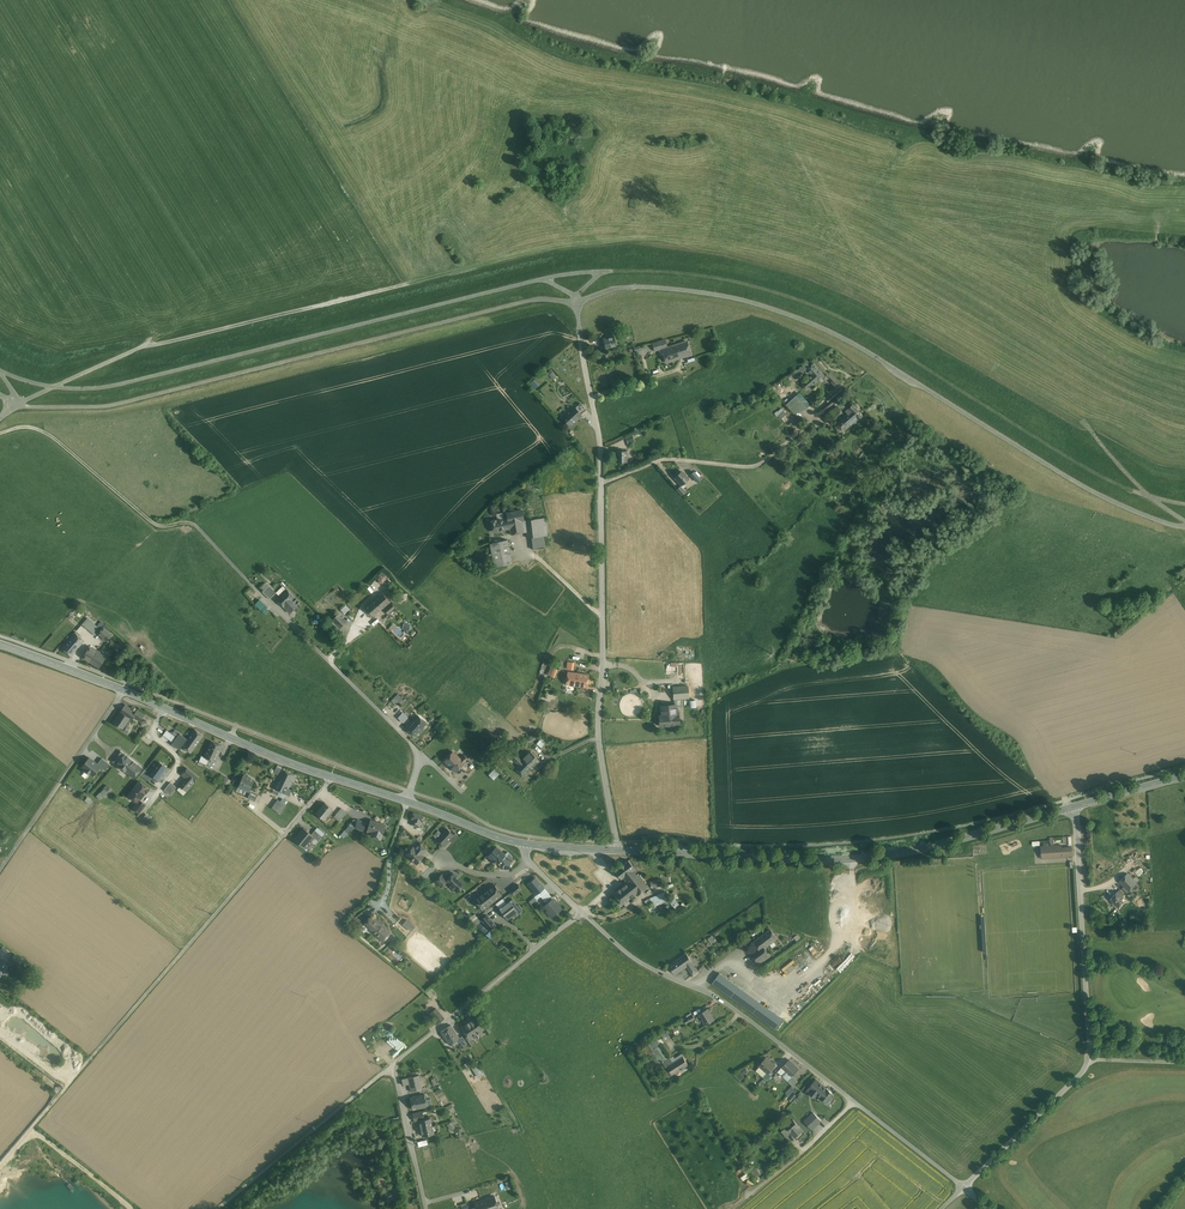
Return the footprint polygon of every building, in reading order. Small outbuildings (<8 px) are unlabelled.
[(610,337),(603,339),(605,348),(616,345),(613,334),(609,335),(610,337)] [(665,340),(652,344),(654,351),(667,347),(665,340)] [(686,341),(675,345),(679,358),(691,355),(686,341)] [(634,352),(643,349),(641,344),(632,347),(634,352)] [(675,345),(662,349),(666,362),(679,358),(675,345)] [(824,375),(814,363),(807,369),(812,375),(803,383),(808,389),(824,375)] [(553,379),(557,375),(551,369),(547,372),(553,379)] [(529,382),(534,389),(538,386),(533,379),(529,382)] [(800,392),(796,396),(807,408),(811,404),(800,392)] [(795,413),(807,408),(796,396),(787,404),(795,413)] [(586,409),(580,403),(575,408),(581,414),(586,409)] [(860,419),(863,415),(853,404),(846,411),(847,413),(836,423),(844,431),(859,418),(860,419)] [(838,405),(832,410),(837,415),(842,410),(838,405)] [(574,407),(562,417),(570,426),(582,415),(581,414),(575,408),(574,407)] [(837,415),(832,410),(828,414),(833,419),(837,415)] [(635,440),(632,433),(625,436),(628,443),(635,440)] [(626,451),(616,451),(616,456),(617,456),(617,462),(616,462),(627,462),(626,451)] [(688,479),(681,471),(674,477),(682,485),(688,479)] [(700,479),(694,472),(691,475),(697,482),(700,479)] [(682,495),(685,492),(680,486),(677,489),(682,495)] [(522,510),(506,513),(507,518),(503,519),(498,520),(497,519),(491,521),(493,532),(509,528),(510,534),(524,532),(522,522),(524,521),(524,520),(522,510)] [(546,518),(536,519),(538,537),(543,536),(548,536),(546,518)] [(536,519),(525,520),(527,532),(528,538),(531,537),(538,537),(536,519)] [(543,536),(538,537),(531,537),(533,549),(544,548),(543,536)] [(507,539),(490,543),(494,567),(512,563),(507,539)] [(384,576),(380,575),(377,579),(377,581),(379,583),(383,584),(386,580),(385,578),(384,576)] [(276,593),(268,585),(262,592),(270,599),(276,593)] [(283,586),(276,593),(279,596),(286,589),(283,586)] [(279,596),(275,599),(285,608),(290,613),(294,609),(299,605),(296,602),(298,600),(286,589),(279,596)] [(382,593),(375,599),(382,608),(390,602),(382,593)] [(262,612),(268,607),(260,599),(255,605),(262,612)] [(375,599),(365,607),(373,616),(382,608),(375,599)] [(392,604),(384,610),(387,614),(395,607),(392,604)] [(344,614),(350,609),(345,605),(340,610),(344,614)] [(339,628),(346,621),(338,614),(332,620),(332,621),(339,627),(339,628)] [(101,630),(87,618),(82,624),(95,636),(98,633),(101,630)] [(329,624),(336,631),(339,627),(332,621),(329,624)] [(409,631),(410,625),(403,623),(401,629),(409,631)] [(111,635),(103,627),(101,630),(98,633),(106,641),(111,635)] [(75,633),(61,648),(71,656),(85,641),(75,633)] [(106,656),(89,646),(82,658),(99,668),(106,656)] [(554,677),(557,669),(551,667),(548,675),(554,677)] [(589,675),(568,672),(566,685),(587,687),(589,675)] [(688,698),(688,686),(673,687),(674,699),(676,699),(682,698),(688,698)] [(391,709),(402,699),(397,694),(386,704),(391,709)] [(660,705),(661,715),(676,714),(676,706),(676,704),(660,705)] [(125,705),(121,712),(124,715),(129,708),(125,705)] [(136,712),(129,708),(124,715),(129,718),(131,720),(134,716),(140,720),(144,715),(137,710),(136,712)] [(403,722),(409,716),(403,711),(397,717),(403,722)] [(121,712),(114,722),(115,723),(115,725),(120,728),(121,727),(123,728),(129,718),(124,715),(121,712)] [(428,721),(420,713),(418,715),(426,724),(428,721)] [(679,714),(676,714),(661,715),(659,715),(659,726),(679,725),(679,714)] [(426,724),(418,715),(413,720),(406,728),(415,736),(426,724)] [(439,732),(443,726),(438,722),(434,727),(439,732)] [(172,733),(166,729),(163,734),(172,741),(178,731),(174,728),(172,733)] [(202,735),(195,730),(189,737),(197,742),(202,735)] [(186,739),(178,734),(171,744),(178,749),(186,739)] [(197,742),(189,737),(184,744),(191,750),(197,742)] [(546,742),(541,738),(537,743),(541,747),(546,742)] [(222,746),(211,741),(204,756),(204,757),(208,759),(215,762),(222,746)] [(120,750),(112,761),(118,766),(126,755),(125,754),(120,750)] [(507,755),(519,766),(523,761),(511,751),(507,755)] [(460,758),(453,752),(445,761),(456,772),(461,767),(468,759),(464,755),(460,758)] [(530,753),(526,758),(534,765),(538,761),(530,753)] [(142,767),(126,755),(118,766),(133,778),(142,767)] [(208,759),(204,757),(204,756),(201,755),(198,763),(205,766),(208,759)] [(97,764),(89,757),(82,766),(86,770),(85,771),(89,774),(90,773),(94,776),(101,767),(97,764)] [(468,759),(461,767),(468,774),(477,765),(469,757),(468,759)] [(102,758),(97,764),(101,767),(105,771),(110,765),(102,758)] [(534,765),(526,758),(523,761),(519,766),(517,768),(525,775),(534,765)] [(166,767),(160,762),(151,774),(159,781),(168,769),(166,767)] [(504,768),(499,763),(488,775),(493,779),(504,768)] [(199,777),(188,767),(182,774),(185,776),(186,775),(194,782),(199,777)] [(283,769),(276,783),(288,788),(288,787),(294,775),(283,769)] [(185,776),(179,784),(186,791),(194,782),(186,775),(185,776)] [(220,781),(228,785),(231,779),(224,775),(220,781)] [(255,779),(244,775),(239,786),(249,791),(255,779)] [(140,781),(134,789),(133,788),(128,795),(137,802),(138,802),(140,800),(145,792),(146,793),(149,788),(140,781)] [(177,786),(171,781),(164,789),(171,794),(177,786)] [(288,788),(276,783),(274,789),(288,795),(291,789),(288,787),(288,788)] [(258,795),(251,791),(248,798),(255,801),(258,795)] [(277,799),(271,808),(280,814),(286,805),(277,799)] [(146,804),(140,800),(138,802),(137,802),(133,808),(139,813),(146,804)] [(325,804),(317,814),(316,813),(323,820),(324,819),(323,819),(331,809),(332,809),(325,803),(324,803),(325,804)] [(347,813),(341,808),(336,814),(342,819),(347,813)] [(145,813),(142,818),(148,821),(151,816),(145,813)] [(424,816),(414,813),(410,825),(420,828),(424,816)] [(366,823),(358,820),(355,827),(363,830),(366,823)] [(380,823),(376,822),(370,820),(367,831),(372,833),(371,835),(381,838),(385,825),(380,823)] [(311,834),(303,828),(296,837),(295,837),(294,839),(294,840),(298,843),(299,843),(303,847),(313,836),(311,834)] [(446,829),(442,834),(438,830),(433,835),(437,839),(444,845),(450,839),(453,835),(446,829)] [(322,836),(315,830),(311,834),(313,836),(318,841),(322,836)] [(455,833),(453,835),(450,839),(454,843),(459,837),(455,833)] [(427,849),(420,843),(414,849),(421,855),(427,849)] [(1062,845),(1041,846),(1042,859),(1073,857),(1072,847),(1062,848),(1062,845)] [(414,849),(413,847),(407,854),(409,856),(409,858),(411,860),(413,860),(416,863),(423,856),(421,855),(414,849)] [(505,855),(496,847),(488,855),(492,859),(493,863),(501,863),(501,859),(505,855)] [(508,856),(503,861),(508,866),(513,861),(508,856)] [(628,860),(614,870),(621,879),(622,877),(633,869),(634,868),(628,860)] [(647,886),(633,869),(622,877),(627,883),(635,893),(637,895),(647,886)] [(465,883),(454,873),(447,880),(446,881),(446,882),(455,890),(459,886),(460,888),(465,883)] [(442,874),(435,881),(441,887),(446,882),(446,881),(447,880),(442,874)] [(1127,874),(1119,882),(1124,886),(1128,891),(1132,887),(1136,883),(1127,874)] [(544,888),(535,877),(528,883),(536,894),(544,888)] [(627,883),(619,889),(617,891),(613,894),(622,904),(635,893),(627,883)] [(1141,887),(1136,883),(1132,887),(1137,891),(1141,887)] [(517,884),(510,889),(514,895),(521,890),(517,884)] [(493,885),(482,893),(491,904),(491,903),(501,895),(493,885)] [(547,891),(540,896),(545,902),(551,896),(547,891)] [(665,892),(650,898),(655,905),(669,897),(665,892)] [(1117,892),(1110,899),(1118,907),(1124,902),(1122,899),(1123,898),(1122,897),(1118,892),(1117,892)] [(491,904),(482,893),(474,899),(483,910),(491,904)] [(507,895),(495,904),(507,919),(524,906),(516,896),(510,900),(507,895)] [(680,906),(674,897),(669,900),(675,909),(680,906)] [(554,899),(545,906),(549,911),(546,912),(550,917),(561,908),(554,899)] [(488,931),(475,913),(470,916),(483,934),(488,931)] [(495,925),(487,915),(481,920),(489,930),(495,925)] [(363,922),(356,916),(351,922),(358,928),(363,922)] [(382,926),(371,916),(363,924),(367,927),(375,934),(382,926)] [(414,926),(406,920),(403,924),(411,931),(414,926)] [(391,933),(382,926),(375,934),(384,941),(391,933)] [(760,950),(763,949),(769,944),(773,941),(777,939),(770,930),(760,937),(754,942),(754,943),(755,943),(760,950)] [(763,949),(760,950),(754,955),(758,960),(761,958),(767,954),(763,949)] [(687,953),(669,965),(676,974),(687,967),(693,962),(687,953)] [(23,960),(15,954),(10,960),(18,966),(23,960)] [(699,971),(693,962),(687,967),(693,975),(699,971)] [(744,991),(719,973),(712,983),(737,1001),(744,991)] [(783,1019),(744,991),(737,1001),(776,1029),(783,1019)] [(444,1019),(436,1008),(428,1014),(437,1025),(444,1019)] [(707,1009),(699,1014),(706,1025),(715,1020),(711,1014),(707,1009)] [(693,1015),(684,1020),(687,1024),(695,1019),(693,1015)] [(472,1020),(469,1022),(477,1034),(484,1029),(482,1026),(476,1017),(472,1020)] [(477,1034),(469,1022),(465,1025),(462,1027),(468,1036),(470,1039),(477,1034)] [(485,1024),(482,1026),(484,1029),(487,1034),(491,1032),(485,1024)] [(459,1038),(451,1026),(441,1032),(450,1045),(452,1043),(457,1040),(459,1038)] [(664,1040),(671,1036),(667,1030),(660,1035),(664,1040)] [(470,1039),(468,1036),(464,1039),(470,1046),(473,1044),(470,1039)] [(660,1063),(662,1062),(669,1057),(656,1037),(648,1042),(655,1053),(660,1063)] [(655,1053),(648,1042),(639,1048),(645,1059),(651,1055),(655,1053)] [(655,1053),(651,1055),(657,1065),(660,1063),(655,1053)] [(673,1056),(670,1058),(673,1063),(683,1056),(681,1053),(674,1058),(673,1056)] [(673,1063),(667,1067),(672,1075),(688,1065),(683,1056),(673,1063)] [(673,1063),(670,1058),(669,1057),(662,1062),(666,1068),(667,1067),(673,1063)] [(775,1066),(766,1058),(759,1066),(766,1072),(768,1074),(775,1066)] [(796,1066),(789,1060),(782,1067),(787,1072),(789,1073),(796,1066)] [(479,1077),(485,1074),(479,1064),(473,1067),(479,1077)] [(766,1072),(759,1066),(755,1071),(762,1077),(766,1072)] [(796,1066),(789,1073),(787,1072),(782,1076),(787,1080),(792,1076),(799,1069),(796,1066)] [(667,1067),(666,1068),(661,1071),(666,1079),(672,1075),(667,1067)] [(745,1067),(740,1070),(743,1075),(748,1072),(745,1067)] [(778,1071),(782,1076),(787,1072),(782,1067),(778,1071)] [(792,1076),(787,1080),(792,1086),(794,1087),(798,1082),(792,1076)] [(419,1077),(407,1079),(408,1084),(410,1092),(422,1090),(419,1077)] [(816,1080),(809,1087),(809,1088),(807,1091),(814,1097),(817,1094),(820,1097),(827,1103),(834,1094),(816,1080)] [(793,1090),(795,1088),(794,1087),(792,1086),(785,1093),(788,1096),(794,1090),(793,1090)] [(425,1096),(410,1099),(413,1109),(427,1106),(426,1099),(425,1096)] [(451,1104),(444,1108),(448,1115),(455,1110),(451,1104)] [(419,1120),(424,1119),(422,1111),(413,1113),(415,1121),(419,1120)] [(813,1113),(804,1121),(812,1129),(821,1121),(813,1113)] [(424,1119),(419,1120),(421,1128),(431,1126),(430,1122),(431,1122),(430,1118),(424,1119)] [(803,1131),(793,1119),(785,1126),(786,1127),(784,1129),(789,1134),(791,1133),(795,1137),(803,1131)] [(447,1124),(451,1131),(456,1128),(454,1125),(452,1121),(447,1124)] [(431,1126),(421,1128),(423,1136),(434,1133),(433,1129),(431,1130),(431,1126)] [(784,1129),(781,1131),(786,1137),(789,1134),(784,1129)] [(741,1177),(743,1180),(750,1175),(748,1172),(741,1177)] [(475,1203),(476,1207),(477,1208),(499,1208),(495,1197),(475,1203)]
